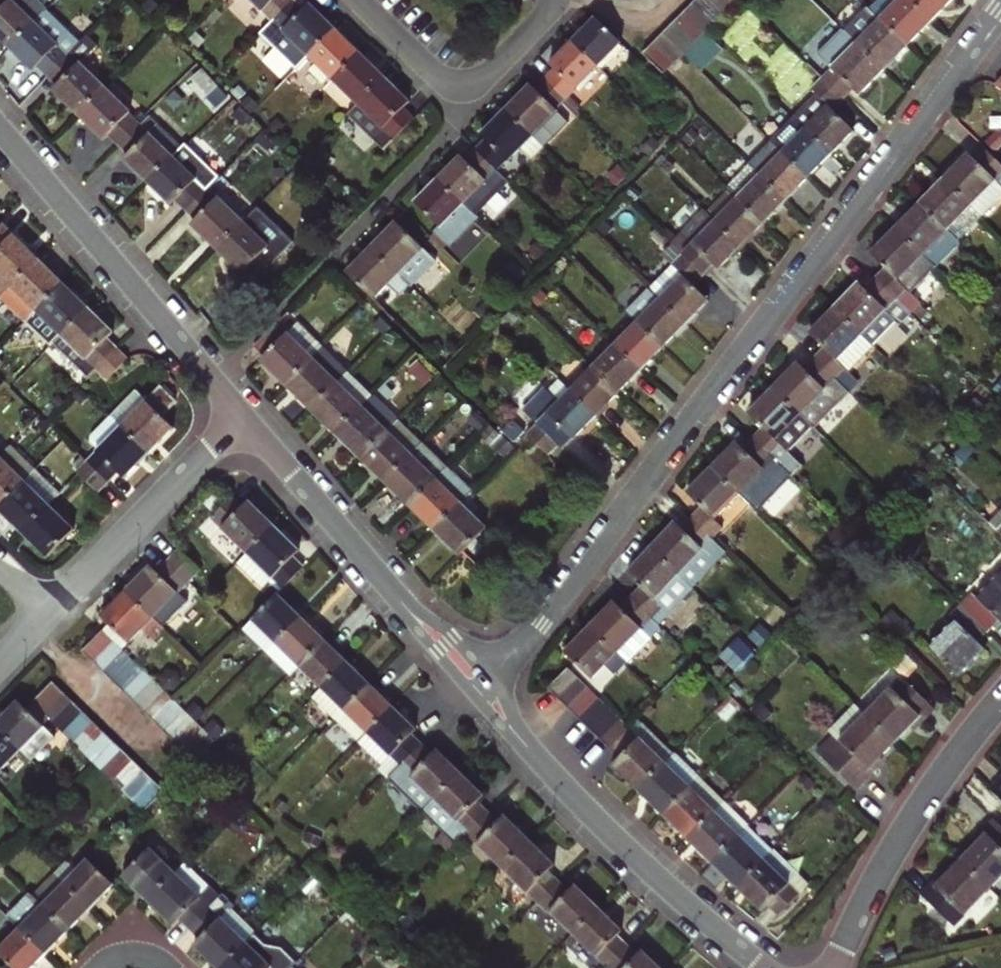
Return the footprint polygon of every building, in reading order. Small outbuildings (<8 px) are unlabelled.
[(4,10),(0,14),(0,34),(14,48),(50,11),(39,0),(0,0),(0,5),(4,10)] [(277,21),(297,0),(255,0),(277,21)] [(311,55),(336,29),(306,0),(297,0),(277,21),(264,34),(298,68),(311,55)] [(726,13),(712,0),(698,0),(695,3),(717,23),(726,13)] [(726,13),(736,3),(733,0),(712,0),(726,13)] [(876,10),(911,44),(935,20),(913,0),(886,0),(876,10)] [(935,20),(955,0),(913,0),(935,20)] [(695,3),(686,13),(706,33),(708,32),(717,23),(695,3)] [(876,10),(852,35),(860,43),(887,69),(911,44),(876,10)] [(51,77),(68,59),(83,43),(50,11),(14,48),(37,71),(40,67),(51,77)] [(676,23),(697,43),(706,33),(686,13),(676,23)] [(597,17),(574,42),(599,66),(623,43),(597,17)] [(688,52),(697,43),(676,23),(666,33),(688,52)] [(311,55),(336,80),(362,54),(336,29),(311,55)] [(835,69),(826,78),(848,99),(856,91),(862,95),(887,69),(860,43),(852,35),(845,29),(821,54),(835,69)] [(688,52),(686,55),(700,68),(722,45),(708,32),(706,33),(697,43),(688,52)] [(688,52),(666,33),(656,43),(678,63),(686,55),(688,52)] [(556,69),(547,78),(568,99),(599,66),(574,42),(552,65),(556,69)] [(647,53),(668,73),(678,63),(656,43),(647,53)] [(362,54),(336,80),(360,103),(385,77),(362,54)] [(57,90),(83,115),(110,87),(84,63),(68,59),(51,77),(61,86),(57,90)] [(205,67),(195,76),(211,94),(221,86),(205,67)] [(412,103),(385,77),(360,103),(397,138),(418,117),(408,107),(412,103)] [(508,109),(535,136),(546,146),(571,121),(558,109),(568,99),(547,78),(537,88),(532,84),(508,109)] [(795,116),(834,154),(857,130),(837,111),(848,99),(826,78),(792,113),(795,116)] [(110,87),(83,115),(108,140),(112,136),(122,146),(143,124),(110,87)] [(487,139),(478,149),(499,170),(509,160),(535,136),(508,109),(483,135),(487,139)] [(834,154),(795,116),(773,139),(812,177),(834,154)] [(178,158),(143,124),(122,146),(133,156),(129,160),(153,184),(178,158)] [(812,177),(773,139),(750,163),(788,200),(812,177)] [(209,190),(222,177),(190,146),(178,158),(153,184),(176,206),(180,202),(189,211),(209,190)] [(463,155),(441,178),(478,215),(511,181),(499,170),(478,149),(468,159),(463,155)] [(971,205),(996,179),(1000,184),(1000,164),(986,149),(976,160),(970,154),(945,179),(971,205)] [(788,200),(750,163),(730,185),(734,189),(742,197),(768,222),(788,200)] [(478,215),(441,178),(418,201),(443,226),(456,239),(480,217),(478,215)] [(971,205),(945,179),(921,204),(947,230),(971,205)] [(721,220),(742,197),(734,189),(713,212),(721,220)] [(194,224),(220,249),(248,221),(221,196),(219,198),(209,190),(189,211),(198,220),(194,224)] [(768,222),(742,197),(721,220),(746,244),(768,222)] [(958,241),(947,230),(921,204),(896,230),(934,267),(958,241)] [(746,244),(721,220),(713,212),(709,209),(676,243),(687,254),(708,274),(717,265),(722,268),(746,244)] [(282,255),(248,221),(220,249),(246,274),(252,268),(261,277),(282,255)] [(375,246),(413,284),(437,259),(399,222),(375,246)] [(5,299),(16,288),(43,259),(8,224),(0,232),(0,294),(5,299)] [(443,226),(434,236),(447,249),(456,239),(443,226)] [(934,267),(896,230),(873,254),(887,268),(876,278),(912,313),(922,302),(911,292),(934,267)] [(400,298),(413,284),(375,246),(350,272),(378,299),(388,287),(400,298)] [(697,285),(708,274),(687,254),(677,265),(654,288),(665,298),(690,323),(712,300),(697,285)] [(40,312),(68,284),(43,259),(16,288),(40,312)] [(877,349),(912,313),(876,278),(866,288),(860,282),(835,308),(870,343),(877,349)] [(92,308),(68,284),(40,312),(65,336),(92,308)] [(16,288),(5,299),(30,323),(40,312),(16,288)] [(631,311),(642,322),(666,346),(690,323),(665,298),(654,288),(631,311)] [(92,308),(65,336),(100,370),(121,349),(111,339),(117,332),(92,308)] [(870,343),(835,308),(810,333),(825,348),(815,358),(835,378),(870,343)] [(523,318),(514,310),(503,321),(512,329),(523,318)] [(40,312),(30,323),(54,347),(65,336),(40,312)] [(642,322),(619,345),(644,369),(666,346),(642,322)] [(265,361),(290,385),(326,347),(301,323),(291,334),(281,323),(258,347),(269,357),(265,361)] [(65,336),(54,347),(89,382),(100,370),(65,336)] [(644,369),(619,345),(597,368),(622,392),(644,369)] [(290,385),(315,409),(341,382),(351,372),(326,347),(290,385)] [(121,349),(100,370),(110,380),(130,359),(121,349)] [(835,378),(815,358),(806,368),(799,362),(774,387),(814,426),(848,391),(835,378)] [(622,392),(597,368),(575,391),(600,415),(622,392)] [(315,409),(339,433),(366,406),(341,382),(315,409)] [(125,428),(152,453),(176,428),(165,417),(180,403),(164,387),(150,402),(125,428)] [(814,426),(774,387),(749,413),(764,428),(753,439),(783,467),(786,471),(797,460),(789,452),(814,426)] [(543,424),(563,444),(573,434),(577,438),(600,415),(575,391),(543,424)] [(140,392),(114,417),(125,428),(150,402),(140,392)] [(339,433),(365,458),(403,419),(378,394),(366,406),(339,433)] [(365,458),(389,482),(428,443),(403,419),(365,458)] [(543,424),(533,435),(554,454),(563,444),(543,424)] [(90,463),(112,483),(121,473),(127,479),(152,453),(125,428),(90,463)] [(2,457),(12,447),(0,435),(0,455),(2,457)] [(712,468),(738,494),(764,467),(774,477),(783,467),(753,439),(744,448),(737,442),(712,468)] [(389,482),(414,506),(440,479),(452,467),(428,443),(389,482)] [(12,447),(2,457),(27,482),(37,472),(12,447)] [(0,459),(0,506),(2,508),(27,482),(2,457),(0,459)] [(90,463),(82,474),(102,494),(112,483),(90,463)] [(414,506),(439,530),(465,504),(472,497),(477,491),(452,467),(440,479),(414,506)] [(693,516),(713,537),(722,528),(714,519),(738,494),(712,468),(687,493),(702,507),(693,516)] [(26,532),(52,506),(61,496),(37,472),(27,482),(2,508),(26,532)] [(484,508),(472,497),(465,504),(478,516),(484,508)] [(252,554),(279,526),(254,501),(247,508),(237,499),(217,520),(252,554)] [(478,516),(465,504),(439,530),(465,555),(491,528),(478,516)] [(52,506),(26,532),(51,556),(77,530),(52,506)] [(988,521),(1000,534),(1000,508),(988,521)] [(727,551),(713,537),(693,516),(683,527),(677,522),(651,548),(692,587),(727,551)] [(252,554),(243,564),(268,588),(277,579),(288,589),(309,568),(299,558),(305,551),(279,526),(252,554)] [(692,587),(651,548),(626,573),(641,588),(631,599),(657,623),(692,587)] [(130,590),(158,618),(192,583),(171,563),(161,573),(153,566),(130,590)] [(979,597),(973,592),(962,604),(989,630),(1000,619),(1000,620),(1000,574),(979,597)] [(158,618),(130,590),(105,616),(133,644),(148,629),(158,639),(169,628),(158,618)] [(246,631),(271,656),(307,618),(282,594),(246,631)] [(657,623),(631,599),(622,608),(616,602),(590,628),(627,664),(662,629),(657,623)] [(989,630),(962,604),(951,615),(956,620),(930,647),(959,676),(985,649),(978,641),(989,630)] [(892,609),(882,620),(904,642),(915,631),(892,609)] [(293,678),(305,666),(330,640),(307,618),(271,656),(293,678)] [(627,664),(590,628),(567,653),(593,678),(606,665),(616,675),(627,664)] [(107,632),(86,653),(97,663),(118,642),(107,632)] [(305,666),(328,688),(352,663),(330,640),(305,666)] [(118,642),(97,663),(107,673),(128,652),(118,642)] [(885,658),(902,676),(904,677),(917,663),(898,644),(885,658)] [(137,661),(128,652),(107,673),(116,682),(137,661)] [(147,670),(137,661),(116,682),(126,692),(147,670)] [(352,663),(328,688),(350,710),(375,685),(352,663)] [(561,698),(579,679),(568,668),(550,687),(561,698)] [(126,692),(136,701),(157,680),(147,670),(126,692)] [(934,708),(904,677),(902,676),(865,714),(895,742),(914,722),(917,725),(934,708)] [(589,688),(579,679),(561,698),(570,707),(589,688)] [(157,680),(136,701),(146,711),(167,690),(157,680)] [(67,694),(57,684),(37,704),(47,714),(67,694)] [(350,710),(374,733),(398,707),(375,685),(350,710)] [(316,700),(339,722),(350,710),(328,688),(316,700)] [(589,688),(570,707),(580,717),(599,698),(589,688)] [(156,721),(178,700),(167,690),(146,711),(156,721)] [(67,694),(47,714),(54,721),(57,724),(77,703),(67,694)] [(590,727),(609,708),(599,698),(580,717),(590,727)] [(167,732),(188,710),(178,700),(156,721),(167,732)] [(0,724),(0,725),(26,750),(49,727),(32,710),(22,701),(0,724)] [(57,724),(67,733),(86,712),(77,703),(57,724)] [(47,714),(37,704),(32,710),(49,727),(54,721),(47,714)] [(829,731),(834,735),(839,740),(865,714),(855,704),(829,731)] [(362,745),(396,779),(429,745),(418,734),(421,730),(398,707),(374,733),(362,745)] [(620,718),(609,708),(590,727),(601,737),(620,718)] [(178,741),(198,720),(188,710),(167,732),(178,741)] [(339,722),(362,745),(374,733),(350,710),(339,722)] [(67,733),(77,743),(97,723),(86,712),(67,733)] [(895,742),(865,714),(839,740),(834,735),(818,752),(855,788),(895,742)] [(629,727),(620,718),(601,737),(610,747),(629,727)] [(188,752),(209,730),(204,726),(198,720),(178,741),(188,752)] [(77,743),(87,753),(107,732),(97,723),(77,743)] [(640,788),(674,752),(644,723),(635,733),(640,738),(621,757),(614,764),(640,788)] [(26,750),(0,725),(0,777),(26,750)] [(610,747),(621,757),(640,738),(635,733),(629,727),(610,747)] [(198,762),(219,740),(209,730),(188,752),(198,762)] [(107,732),(87,753),(97,763),(117,742),(107,732)] [(97,763),(98,763),(108,773),(127,752),(117,742),(97,763)] [(396,779),(428,811),(465,773),(442,751),(438,754),(429,745),(396,779)] [(127,752),(108,773),(118,783),(138,763),(127,752)] [(665,813),(699,777),(674,752),(640,788),(665,813)] [(118,783),(128,793),(148,772),(138,763),(118,783)] [(128,793),(138,803),(158,782),(148,772),(128,793)] [(463,845),(473,834),(494,812),(484,802),(489,797),(465,773),(428,811),(463,845)] [(723,801),(699,777),(665,813),(689,836),(723,801)] [(992,789),(1000,797),(1000,780),(992,789)] [(138,803),(149,813),(168,793),(158,782),(138,803)] [(749,825),(723,801),(689,836),(714,861),(749,825)] [(473,834),(509,869),(536,841),(510,816),(504,822),(494,812),(473,834)] [(990,888),(1000,877),(1000,826),(995,820),(978,837),(981,841),(962,860),(990,888)] [(774,850),(749,825),(714,861),(739,885),(774,850)] [(544,903),(565,881),(555,872),(561,866),(536,841),(509,869),(544,903)] [(154,898),(181,870),(155,846),(129,874),(154,898)] [(809,885),(774,850),(739,885),(764,910),(770,903),(781,914),(809,885)] [(69,858),(58,871),(70,882),(82,870),(69,858)] [(82,870),(70,882),(95,907),(118,883),(93,859),(82,870)] [(215,884),(190,860),(181,870),(154,898),(179,922),(186,916),(196,926),(216,905),(205,894),(215,884)] [(954,925),(990,888),(962,860),(943,880),(939,876),(922,894),(954,925)] [(58,871),(36,894),(47,905),(70,882),(58,871)] [(544,903),(580,934),(604,908),(581,885),(576,891),(565,881),(544,903)] [(70,882),(47,905),(73,930),(95,907),(70,882)] [(12,918),(24,929),(49,954),(73,930),(47,905),(36,894),(12,918)] [(216,905),(196,926),(206,935),(199,942),(225,967),(252,940),(227,916),(235,908),(237,906),(226,895),(216,905)] [(260,932),(235,908),(227,916),(252,940),(260,932)] [(580,934),(612,966),(634,944),(623,934),(627,931),(604,908),(580,934)] [(24,929),(2,953),(18,967),(35,967),(49,954),(24,929)] [(225,967),(226,967),(281,967),(252,940),(225,967)] [(647,950),(644,954),(634,944),(612,966),(611,967),(665,967),(647,950)]
